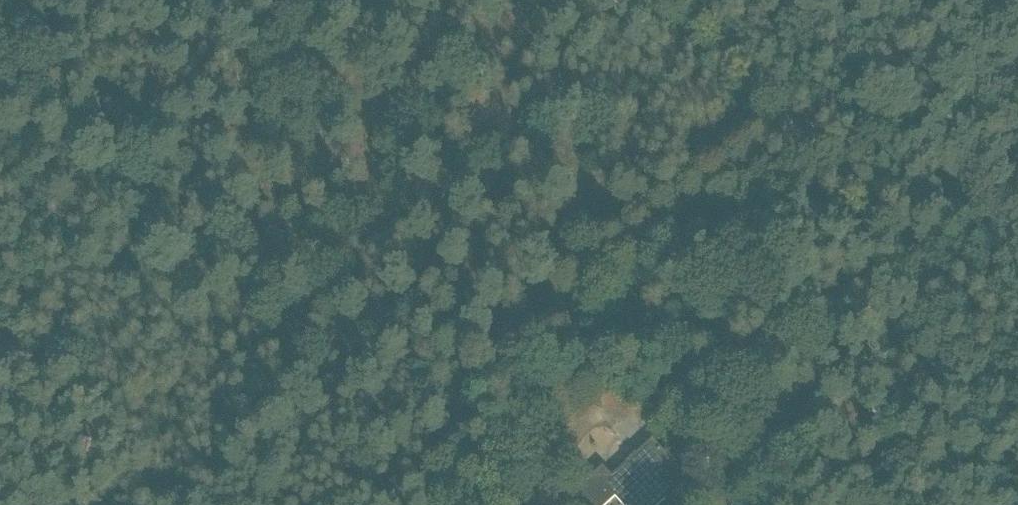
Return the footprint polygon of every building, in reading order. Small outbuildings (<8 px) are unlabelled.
[(669,458),(652,439),(612,476),(602,466),(573,494),(584,504),(606,504),(615,497),(622,504),(659,504),(664,501),(688,478),(669,458)] [(522,504),(561,504),(564,502),(547,482),(522,504)]
